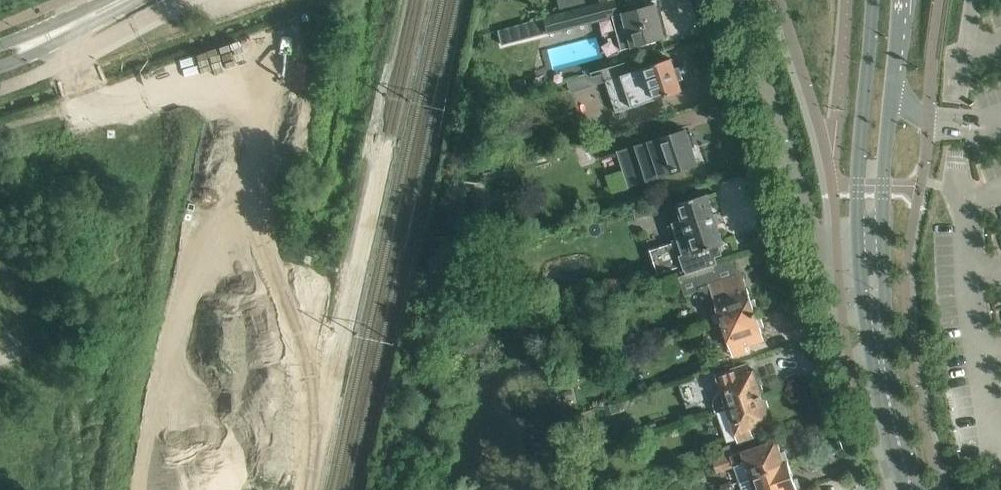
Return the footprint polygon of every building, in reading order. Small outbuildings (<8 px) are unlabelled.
[(545,16),(546,18),(546,22),(549,30),(549,33),(550,34),(554,33),(556,32),(584,25),(615,17),(615,18),(618,32),(623,50),(634,47),(646,44),(665,39),(656,4),(636,9),(624,12),(619,14),(616,0),(606,0),(601,1),(559,12),(552,14),(545,16)] [(546,18),(534,21),(538,36),(549,33),(549,30),(546,22),(546,18)] [(516,26),(497,31),(501,46),(520,41),(516,26)] [(639,59),(602,71),(603,74),(606,83),(616,113),(648,102),(663,97),(682,91),(679,81),(683,80),(679,67),(675,69),(671,59),(652,65),(642,68),(639,59)] [(636,147),(619,152),(630,186),(647,180),(670,173),(678,171),(697,164),(686,130),(667,137),(659,139),(636,147)] [(678,239),(648,249),(657,277),(660,276),(678,270),(680,275),(700,269),(712,265),(710,259),(716,257),(713,247),(723,244),(707,194),(688,200),(679,203),(684,219),(672,223),(678,239)] [(696,273),(694,274),(697,283),(712,329),(723,325),(756,315),(742,273),(718,281),(714,270),(696,275),(696,273)] [(734,360),(748,355),(746,347),(765,341),(756,315),(723,325),(734,360)] [(695,379),(680,384),(688,406),(699,403),(702,414),(715,410),(726,408),(727,409),(762,397),(761,394),(763,390),(760,383),(757,381),(754,370),(744,374),(742,366),(723,372),(715,374),(714,370),(695,376),(695,379)] [(762,397),(727,409),(738,443),(754,438),(751,430),(771,423),(767,411),(769,408),(766,401),(763,399),(762,397)] [(616,402),(604,405),(607,415),(618,412),(616,402)] [(733,450),(712,457),(717,472),(734,466),(740,482),(789,465),(784,452),(781,453),(777,440),(735,454),(733,450)] [(742,489),(792,489),(797,488),(789,465),(740,482),(742,489)]
